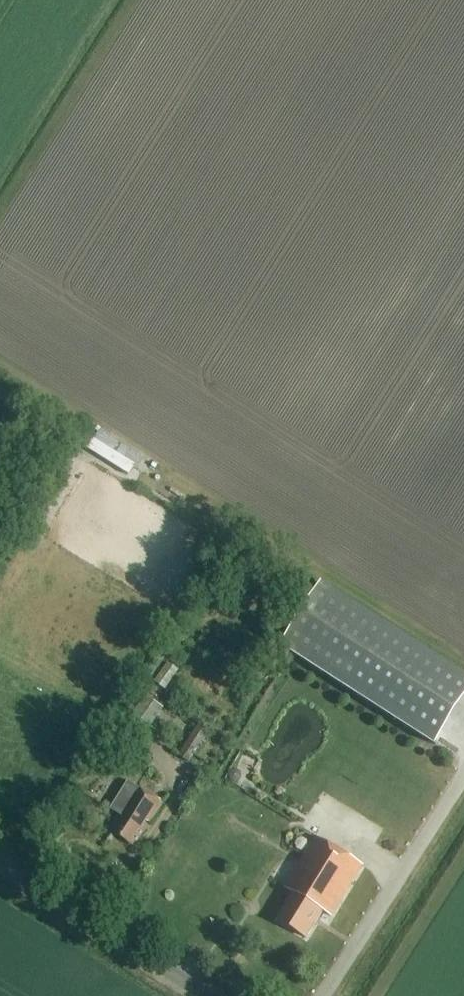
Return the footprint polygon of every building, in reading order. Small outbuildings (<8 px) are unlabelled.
[(85,449),(89,451),(129,475),(140,457),(97,430),(85,449)] [(435,746),(463,700),(463,675),(322,584),(281,647),(435,746)] [(212,730),(201,723),(179,758),(190,765),(212,730)] [(135,787),(127,782),(110,808),(119,814),(109,829),(134,845),(145,827),(142,825),(146,818),(150,820),(161,802),(136,786),(135,787)] [(331,916),(362,866),(316,838),(285,889),(293,894),(277,920),(306,938),(322,911),(331,916)]
